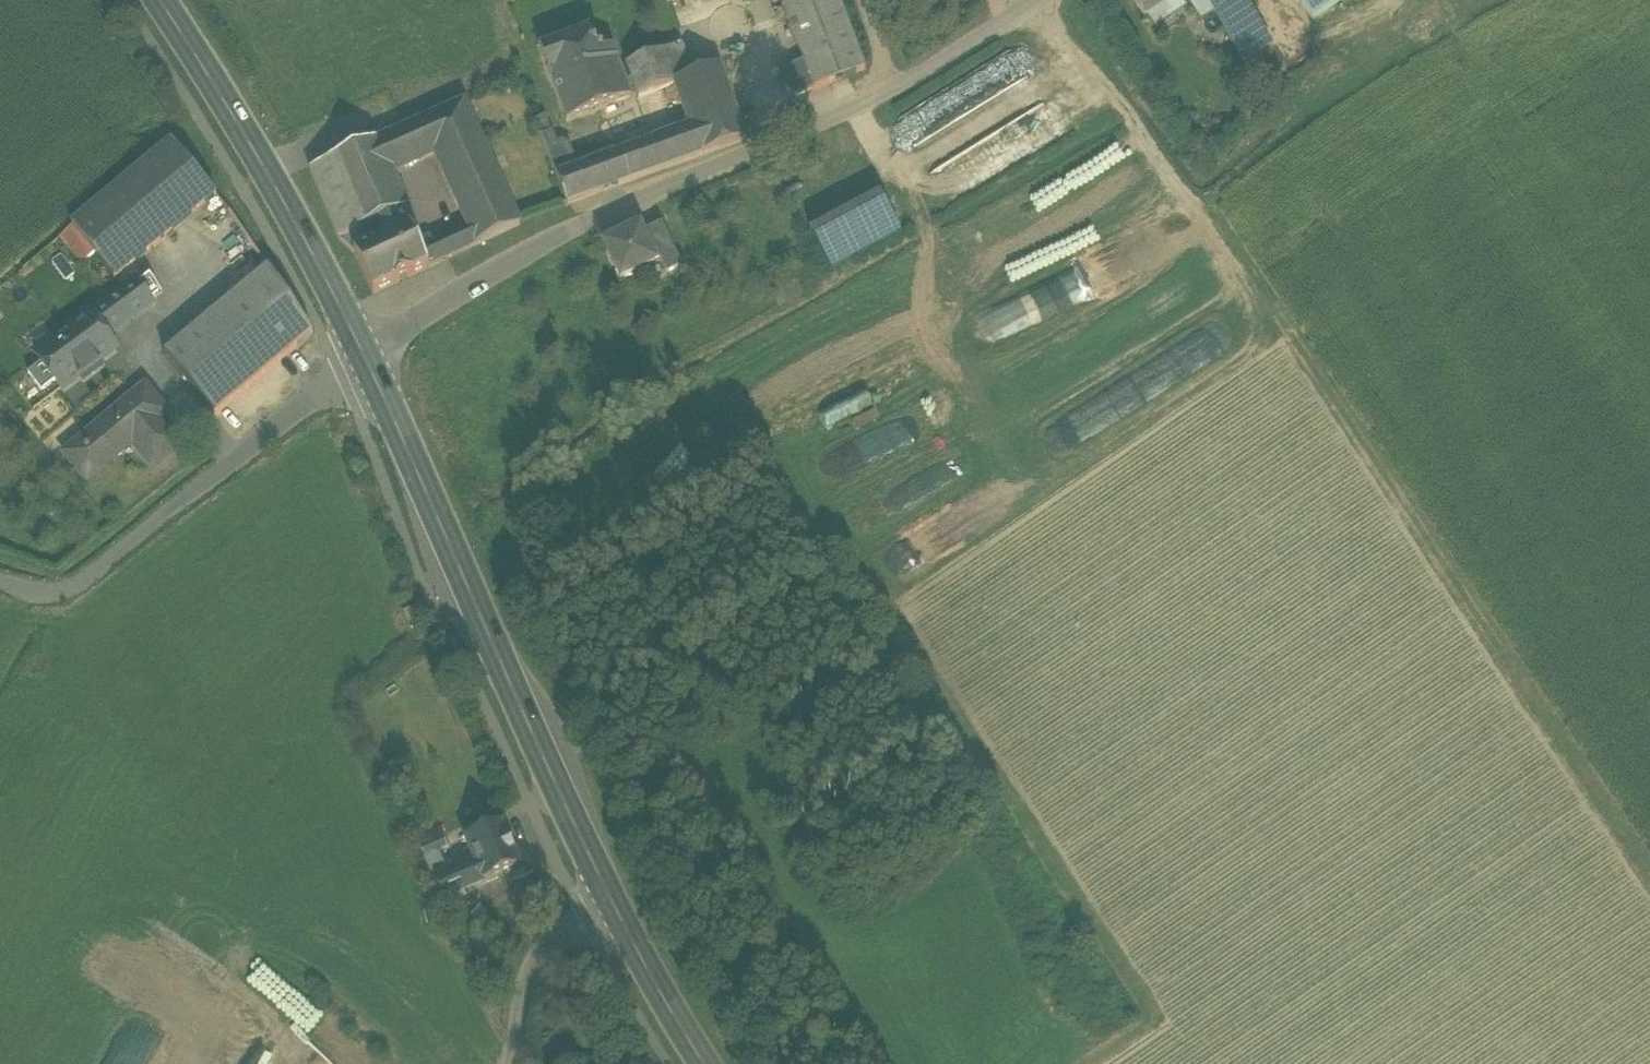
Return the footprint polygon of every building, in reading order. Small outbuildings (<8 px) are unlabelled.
[(837,0),(779,0),(803,63),(783,71),(794,99),(814,92),(865,72),(837,0)] [(1145,17),(1162,5),(1170,0),(1132,0),(1144,18),(1145,17)] [(1179,0),(1170,0),(1162,5),(1172,20),(1186,10),(1179,0)] [(1200,21),(1214,12),(1207,0),(1185,0),(1200,21)] [(1237,0),(1207,0),(1214,12),(1239,57),(1263,45),(1237,0)] [(1312,22),(1343,0),(1296,0),(1312,22)] [(1172,20),(1162,5),(1145,17),(1155,32),(1172,20)] [(553,86),(604,67),(596,45),(591,31),(539,50),(553,86)] [(609,40),(596,45),(604,67),(617,62),(612,49),(609,40)] [(680,46),(649,58),(653,71),(685,59),(680,46)] [(660,88),(653,71),(649,58),(626,66),(637,96),(638,99),(674,85),(674,83),(660,88)] [(653,71),(660,88),(674,83),(691,77),(685,59),(653,71)] [(553,86),(566,123),(631,99),(619,69),(617,62),(604,67),(553,86)] [(626,66),(619,69),(631,99),(637,96),(626,66)] [(691,77),(674,83),(674,85),(690,128),(701,157),(746,140),(719,67),(691,77)] [(466,227),(475,248),(520,227),(464,102),(419,123),(435,159),(466,227)] [(419,123),(376,142),(391,178),(435,159),(419,123)] [(690,128),(653,141),(664,170),(701,157),(690,128)] [(540,136),(545,148),(557,143),(553,131),(540,136)] [(545,148),(556,177),(577,169),(568,144),(562,141),(557,143),(545,148)] [(619,186),(664,170),(653,141),(608,158),(619,186)] [(309,172),(338,242),(379,224),(401,214),(406,212),(391,178),(376,142),(309,172)] [(164,148),(103,202),(145,249),(206,195),(164,148)] [(608,158),(592,163),(603,192),(619,186),(608,158)] [(567,205),(603,192),(592,163),(577,169),(556,177),(567,205)] [(810,232),(831,271),(900,234),(880,195),(810,232)] [(103,202),(67,234),(89,259),(108,281),(145,249),(103,202)] [(354,256),(373,297),(387,290),(428,271),(428,270),(416,245),(401,214),(379,224),(387,240),(354,256)] [(466,227),(431,243),(441,264),(475,248),(466,227)] [(604,246),(621,281),(656,264),(654,262),(645,242),(639,229),(604,246)] [(659,260),(666,276),(682,268),(665,233),(645,242),(654,262),(659,260)] [(78,268),(89,259),(67,234),(56,243),(78,268)] [(416,245),(428,270),(441,264),(431,243),(429,239),(416,245)] [(164,363),(215,421),(313,334),(274,265),(164,363)] [(152,307),(154,307),(156,296),(146,282),(134,282),(134,283),(152,306),(152,307)] [(89,317),(107,340),(152,307),(152,306),(134,283),(89,317)] [(55,382),(62,391),(115,351),(107,340),(89,317),(35,356),(41,364),(55,382)] [(41,392),(55,382),(41,364),(27,375),(41,392)] [(67,456),(88,482),(134,444),(154,468),(181,446),(164,425),(153,411),(160,404),(149,390),(67,456)] [(153,411),(164,425),(172,419),(160,404),(153,411)] [(857,438),(863,458),(908,444),(901,424),(857,438)] [(503,826),(513,847),(523,842),(514,822),(503,826)] [(476,866),(483,883),(519,867),(501,826),(465,842),(473,861),(476,866)] [(420,848),(425,860),(438,854),(447,850),(442,838),(420,848)] [(443,864),(438,854),(425,860),(435,884),(448,879),(444,870),(445,870),(443,865),(443,864)] [(465,864),(468,870),(476,866),(473,861),(465,864)] [(468,870),(448,879),(435,884),(443,901),(483,883),(476,866),(468,870)]
